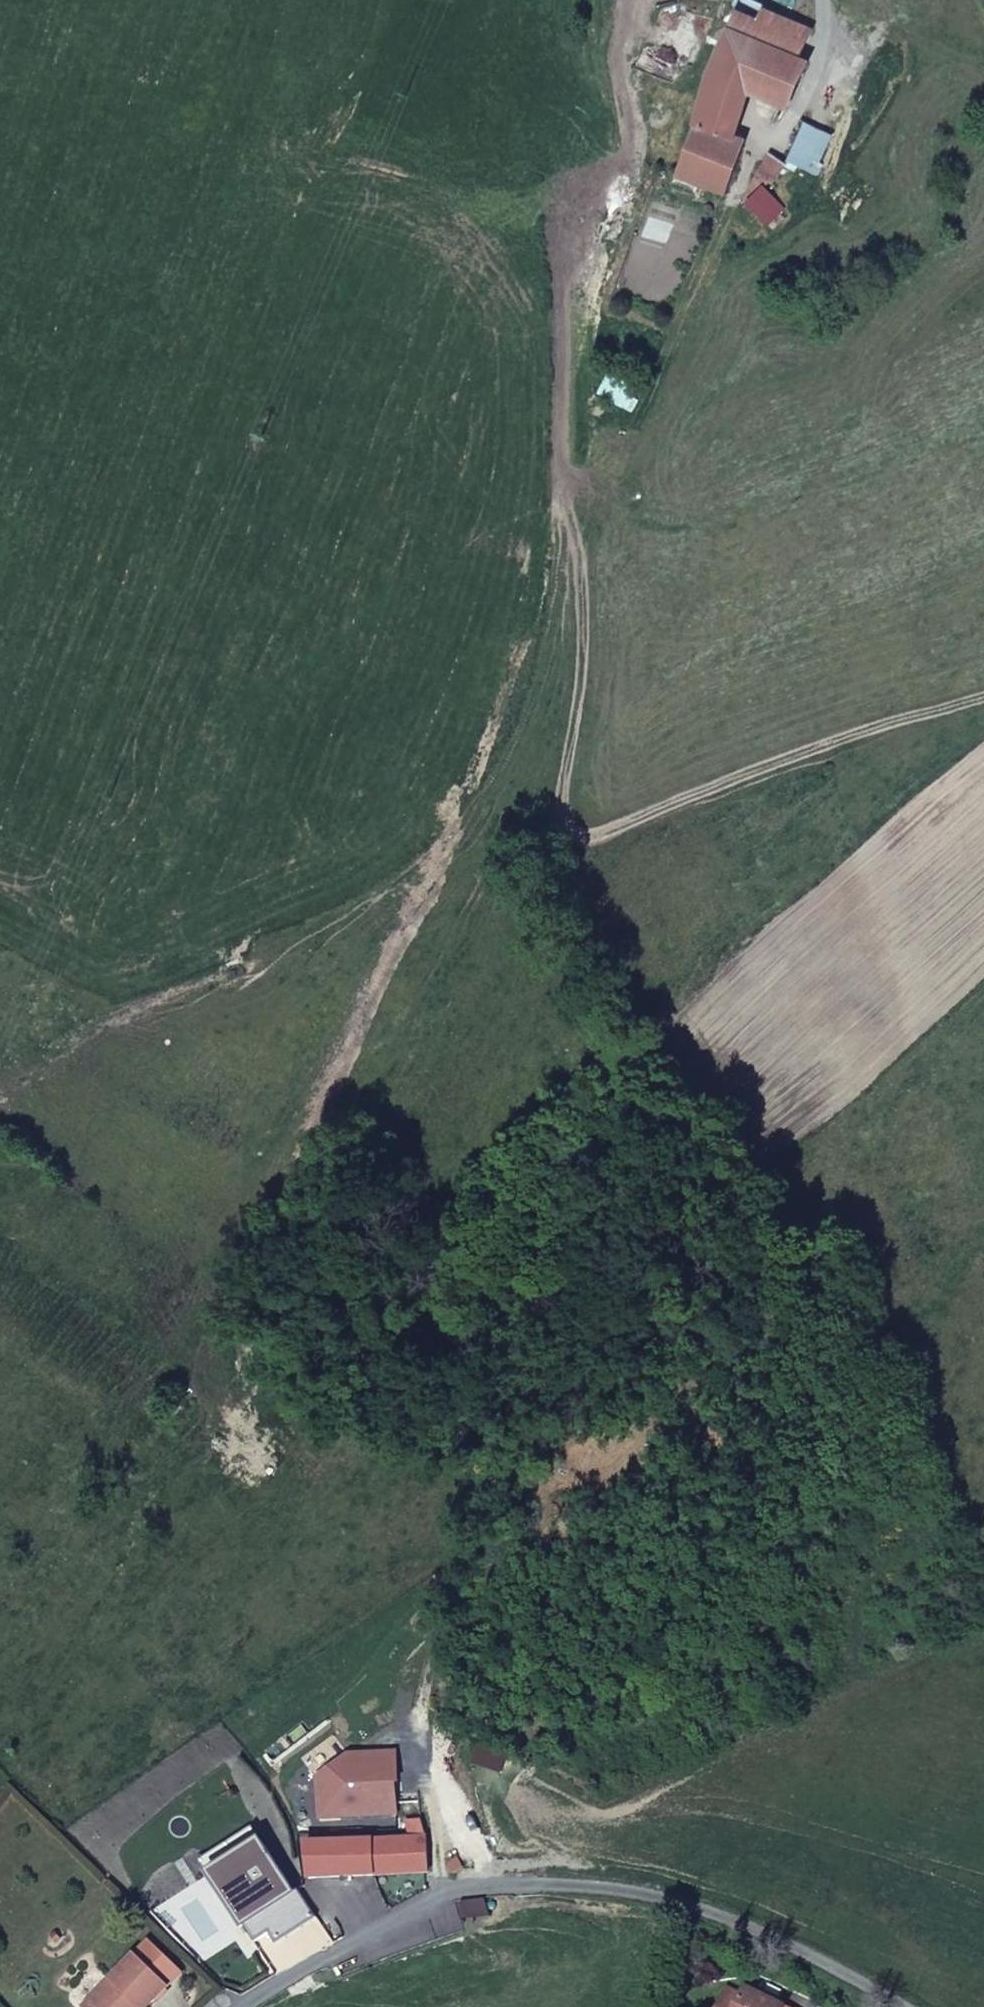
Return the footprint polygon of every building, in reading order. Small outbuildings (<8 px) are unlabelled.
[(732,29),(799,57),(811,31),(765,10),(761,20),(740,11),(732,29)] [(711,75),(747,90),(787,106),(808,61),(799,57),(732,29),(711,75)] [(697,121),(733,134),(747,90),(711,75),(697,121)] [(745,139),(733,134),(697,121),(695,132),(680,176),(723,194),(745,139)] [(745,198),(770,224),(781,211),(762,191),(783,163),(771,155),(745,198)] [(347,1754),(319,1776),(320,1819),(398,1816),(396,1752),(347,1754)] [(425,1871),(420,1819),(410,1819),(397,1822),(397,1838),(306,1844),(309,1877),(351,1875),(425,1871)] [(259,1840),(206,1874),(252,1945),(269,1933),(276,1943),(316,1917),(298,1889),(293,1892),(259,1840)] [(136,1957),(89,2006),(139,2006),(140,2006),(150,2006),(169,1988),(136,1957)] [(739,1994),(733,2004),(722,1999),(718,2006),(783,2006),(743,1986),(739,1994)] [(733,2004),(739,1994),(727,1988),(722,1999),(733,2004)]
